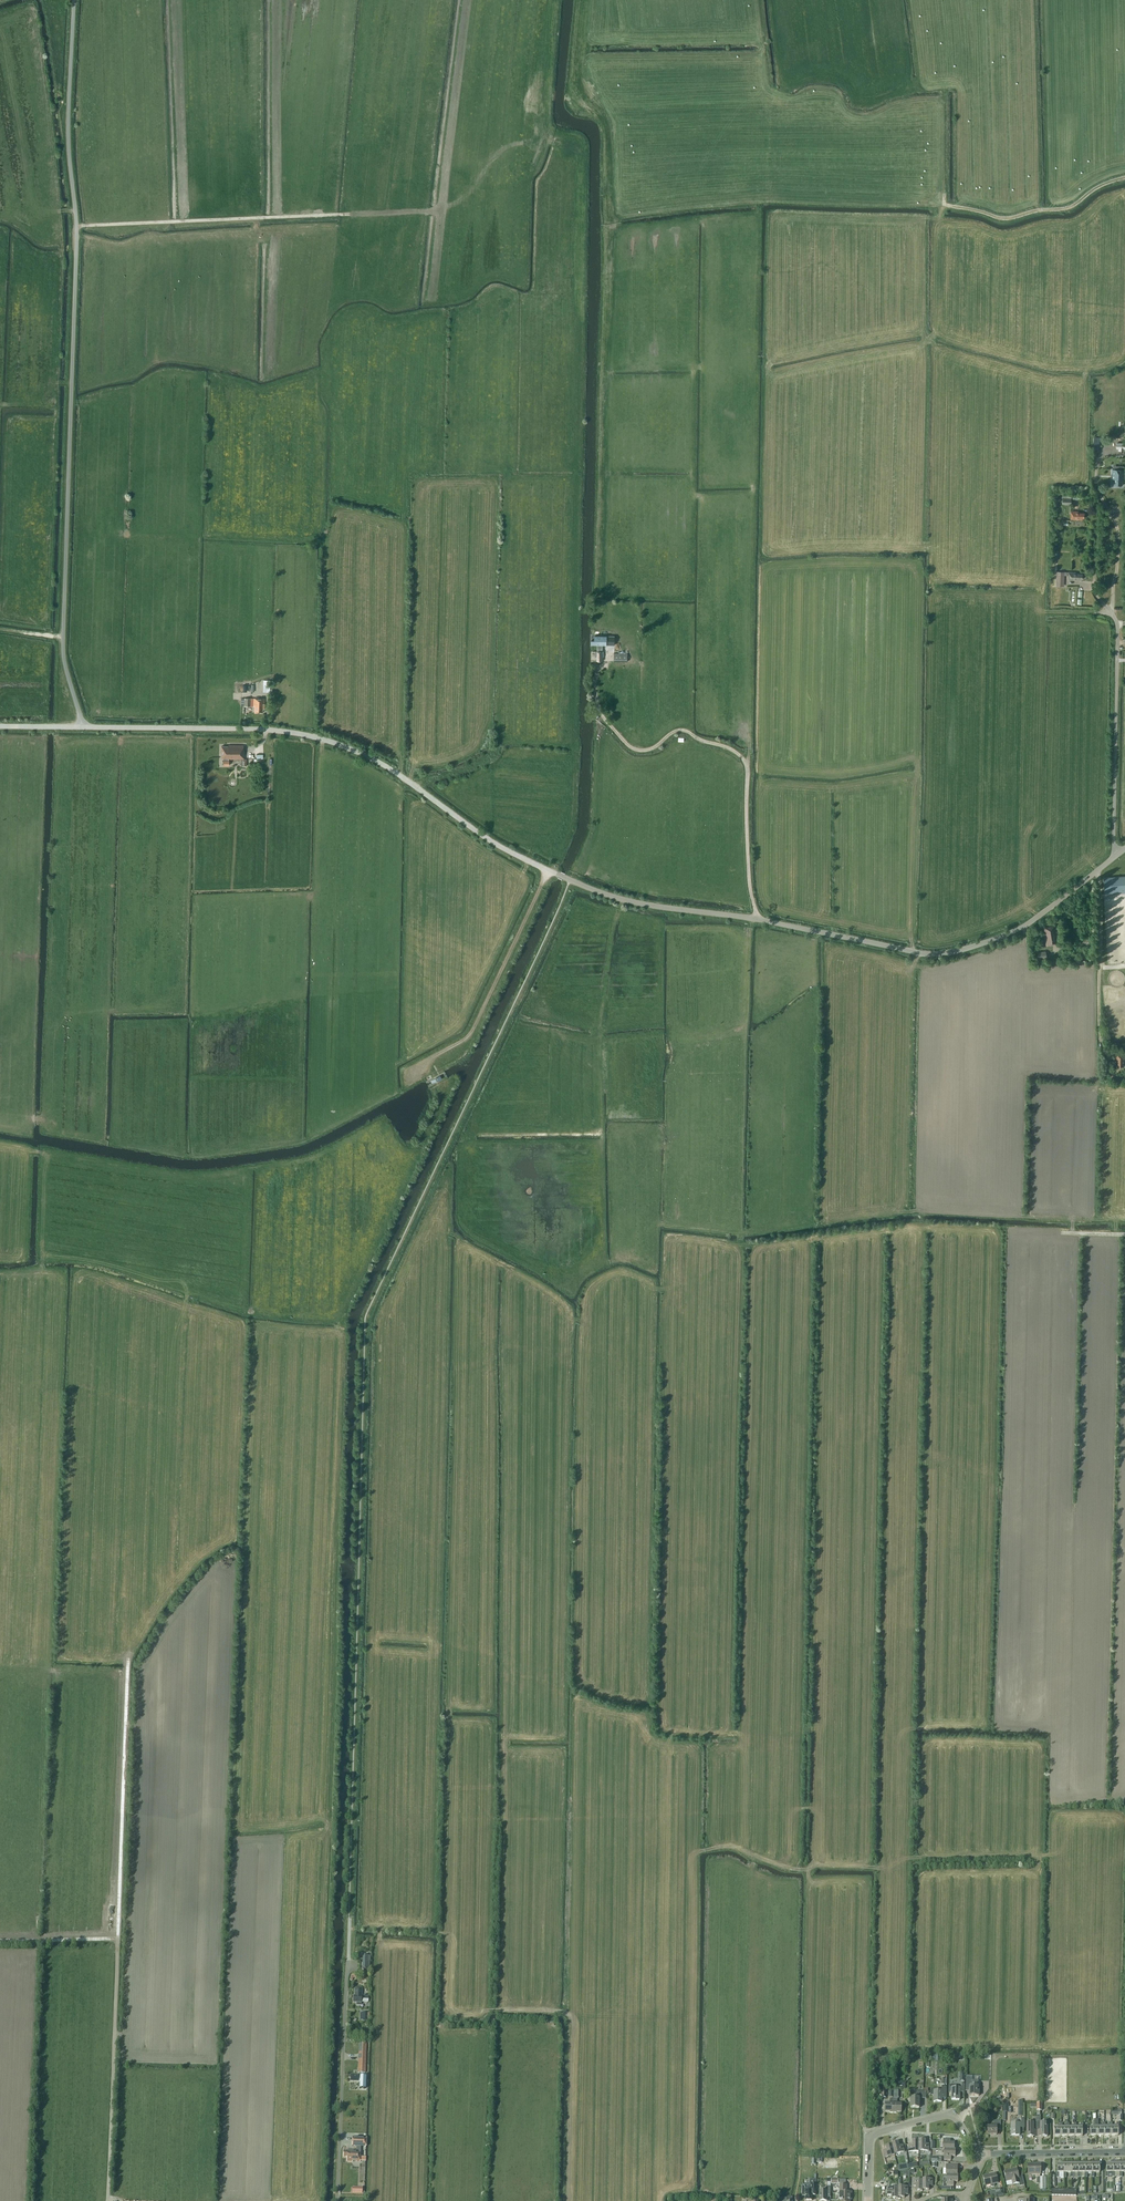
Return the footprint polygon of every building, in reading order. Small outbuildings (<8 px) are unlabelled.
[(1112,469),(1112,479),(1114,479),(1113,485),(1123,485),(1123,479),(1124,479),(1124,469),(1112,469)] [(1071,519),(1082,519),(1082,518),(1084,518),(1084,513),(1079,513),(1079,511),(1071,511),(1071,519)] [(1080,579),(1082,579),(1082,574),(1077,574),(1077,572),(1057,571),(1056,584),(1064,584),(1064,575),(1069,575),(1069,580),(1080,580),(1080,579)] [(597,661),(602,661),(603,657),(604,657),(604,652),(603,652),(603,650),(604,650),(605,645),(597,645),(597,651),(596,651),(596,657),(597,657),(597,661)] [(614,661),(628,662),(628,653),(614,653),(614,661)] [(251,698),(244,698),(244,706),(251,706),(253,706),(253,698),(251,698)] [(255,712),(263,712),(263,709),(264,709),(264,698),(253,698),(253,706),(255,706),(255,712)] [(227,746),(221,746),(221,758),(223,758),(223,765),(229,765),(229,759),(242,759),(242,766),(247,766),(247,759),(244,759),(244,750),(243,750),(243,745),(227,745),(227,746)] [(1104,877),(1104,889),(1105,894),(1124,893),(1124,876),(1104,877)] [(1056,931),(1055,925),(1044,927),(1045,933),(1044,933),(1046,945),(1059,943),(1057,931),(1056,931)] [(1116,1055),(1116,1062),(1118,1062),(1118,1066),(1124,1066),(1124,1055),(1116,1055)] [(361,2002),(368,2002),(368,1997),(366,1997),(366,1995),(364,1995),(363,1997),(361,1997),(360,1997),(360,1995),(361,1995),(362,1988),(355,1988),(355,1995),(356,1995),(356,1996),(353,1996),(353,2002),(357,2002),(356,2005),(361,2005),(361,2002)] [(358,2072),(365,2073),(367,2042),(359,2042),(358,2072)] [(358,2076),(350,2075),(350,2081),(358,2081),(360,2081),(359,2088),(365,2088),(365,2076),(360,2076),(358,2076)] [(970,2096),(979,2096),(979,2091),(978,2090),(978,2086),(972,2086),(973,2076),(966,2076),(966,2089),(970,2089),(970,2096)] [(949,2085),(949,2093),(952,2093),(952,2100),(959,2100),(960,2092),(964,2093),(964,2084),(959,2084),(959,2089),(956,2088),(956,2086),(949,2085)] [(942,2091),(938,2091),(938,2089),(931,2089),(931,2095),(934,2095),(934,2102),(942,2103),(942,2098),(946,2098),(946,2087),(942,2087),(942,2091)] [(911,2108),(919,2108),(919,2098),(926,2099),(926,2091),(916,2091),(916,2098),(911,2098),(911,2108)] [(890,2113),(893,2113),(894,2099),(890,2099),(890,2104),(885,2104),(885,2112),(890,2112),(890,2113)] [(894,2099),(893,2113),(897,2113),(897,2112),(901,2112),(901,2104),(897,2104),(897,2099),(894,2099)] [(1037,2118),(1037,2121),(1037,2130),(1037,2137),(1047,2136),(1047,2122),(1041,2123),(1040,2115),(1037,2116),(1037,2118)] [(1037,2137),(1037,2130),(1037,2121),(1037,2118),(1033,2118),(1033,2123),(1027,2123),(1027,2137),(1034,2137),(1037,2137)] [(1024,2128),(1024,2119),(1019,2119),(1019,2124),(1011,2124),(1011,2135),(1019,2135),(1019,2128),(1024,2128)] [(1090,2136),(1097,2136),(1097,2127),(1098,2127),(1098,2119),(1094,2120),(1094,2124),(1096,2124),(1096,2127),(1090,2127),(1090,2136)] [(988,2127),(988,2135),(997,2135),(997,2130),(1001,2130),(1001,2121),(994,2121),(994,2126),(988,2127)] [(1054,2136),(1061,2136),(1061,2128),(1062,2128),(1062,2123),(1060,2123),(1060,2128),(1054,2128),(1054,2136)] [(1081,2127),(1076,2127),(1075,2127),(1075,2136),(1082,2136),(1082,2128),(1083,2128),(1083,2123),(1081,2123),(1081,2127)] [(954,2149),(955,2143),(950,2143),(950,2139),(943,2139),(943,2143),(944,2143),(944,2149),(943,2149),(944,2149),(954,2150),(954,2149)] [(929,2144),(925,2144),(925,2140),(918,2140),(918,2141),(919,2141),(918,2151),(919,2151),(919,2150),(925,2150),(925,2151),(929,2151),(929,2144)] [(912,2151),(918,2151),(918,2152),(919,2152),(919,2151),(918,2151),(919,2141),(918,2141),(912,2141),(912,2145),(908,2145),(908,2152),(912,2152),(912,2151)] [(892,2144),(894,2154),(895,2154),(894,2153),(900,2152),(901,2153),(905,2152),(903,2145),(899,2146),(898,2142),(891,2143),(892,2144)] [(888,2157),(888,2156),(894,2154),(895,2155),(895,2154),(894,2154),(892,2144),(885,2146),(886,2150),(883,2151),(885,2158),(888,2157)] [(343,2152),(343,2157),(347,2157),(347,2161),(352,2162),(352,2161),(356,2161),(356,2162),(360,2162),(360,2146),(357,2146),(356,2151),(346,2151),(346,2152),(343,2152)] [(944,2156),(944,2160),(951,2160),(951,2156),(955,2156),(955,2149),(954,2149),(954,2150),(944,2149),(945,2149),(945,2156),(944,2156)] [(1108,2172),(1112,2172),(1113,2172),(1113,2163),(1106,2164),(1106,2172),(1105,2172),(1105,2177),(1108,2177),(1108,2172)] [(1112,2177),(1115,2177),(1115,2172),(1119,2172),(1120,2172),(1120,2163),(1113,2163),(1113,2172),(1112,2172),(1112,2177)] [(946,2175),(947,2175),(957,2175),(957,2165),(946,2164),(946,2168),(947,2168),(947,2175),(946,2175)] [(1028,2164),(1028,2174),(1041,2174),(1041,2164),(1040,2164),(1028,2164)] [(1057,2172),(1057,2177),(1059,2177),(1059,2173),(1064,2173),(1065,2173),(1064,2164),(1057,2164),(1057,2172)] [(1065,2173),(1064,2173),(1064,2177),(1066,2177),(1066,2173),(1070,2173),(1072,2173),(1071,2164),(1064,2164),(1065,2173)] [(1072,2173),(1070,2173),(1071,2177),(1073,2177),(1073,2172),(1077,2172),(1079,2172),(1078,2164),(1071,2164),(1072,2173)] [(1085,2164),(1078,2164),(1079,2172),(1077,2172),(1078,2177),(1080,2177),(1080,2172),(1084,2172),(1085,2172),(1085,2164)] [(1092,2172),(1092,2164),(1085,2164),(1085,2172),(1084,2172),(1084,2177),(1087,2177),(1087,2172),(1091,2172),(1092,2172)] [(1091,2177),(1094,2177),(1094,2172),(1100,2172),(1100,2164),(1092,2164),(1092,2172),(1091,2172),(1091,2177)] [(1019,2183),(1020,2186),(1024,2185),(1022,2175),(1019,2176),(1017,2169),(1004,2172),(1006,2181),(1012,2180),(1013,2184),(1019,2183)] [(992,2187),(994,2186),(995,2185),(994,2184),(998,2183),(996,2173),(983,2176),(985,2186),(991,2184),(991,2186),(992,2187)] [(954,2182),(958,2182),(958,2175),(957,2175),(947,2175),(948,2175),(948,2181),(947,2181),(946,2185),(954,2186),(954,2182)] [(929,2186),(933,2186),(933,2179),(929,2179),(929,2180),(923,2180),(923,2179),(922,2179),(922,2180),(922,2190),(929,2190),(929,2186)] [(916,2181),(916,2180),(912,2180),(912,2187),(916,2187),(915,2191),(922,2191),(922,2190),(922,2180),(922,2181),(916,2181)] [(840,2184),(839,2199),(842,2199),(842,2200),(850,2200),(851,2200),(852,2192),(847,2191),(847,2185),(840,2184)] [(803,2195),(806,2195),(805,2200),(812,2200),(812,2193),(816,2193),(816,2185),(810,2185),(810,2187),(806,2187),(806,2186),(805,2186),(805,2187),(803,2187),(803,2186),(802,2186),(802,2196),(803,2196),(803,2195)] [(819,2200),(827,2200),(827,2193),(831,2193),(831,2186),(826,2186),(826,2190),(820,2190),(819,2200)] [(891,2199),(898,2199),(898,2186),(891,2186),(891,2187),(888,2187),(887,2195),(891,2195),(891,2199)] [(904,2187),(898,2187),(898,2186),(898,2199),(900,2199),(900,2198),(905,2198),(905,2194),(908,2195),(908,2186),(904,2186),(904,2187)]
